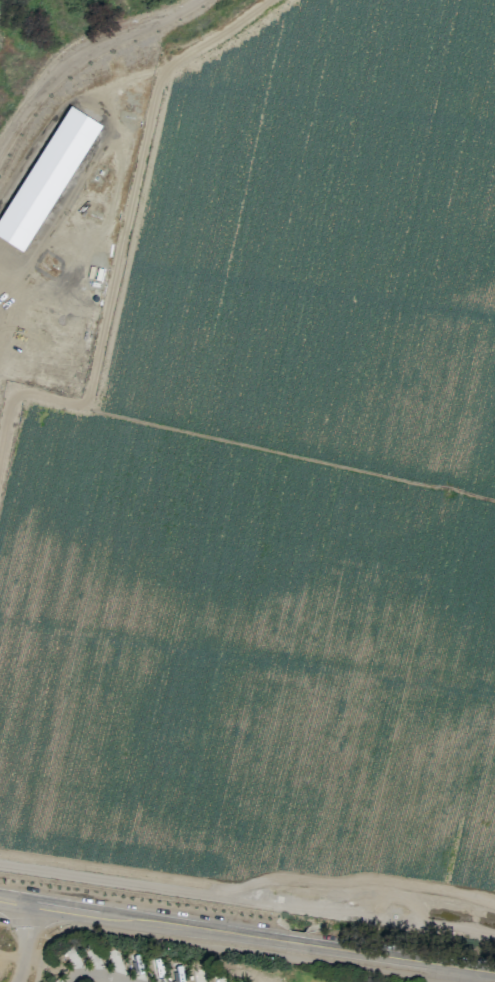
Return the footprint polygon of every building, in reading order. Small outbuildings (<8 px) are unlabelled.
[(69,107),(102,128),(68,181),(63,178),(57,188),(55,186),(50,194),(40,189),(44,183),(32,175),(33,173),(29,170),(69,107)]
